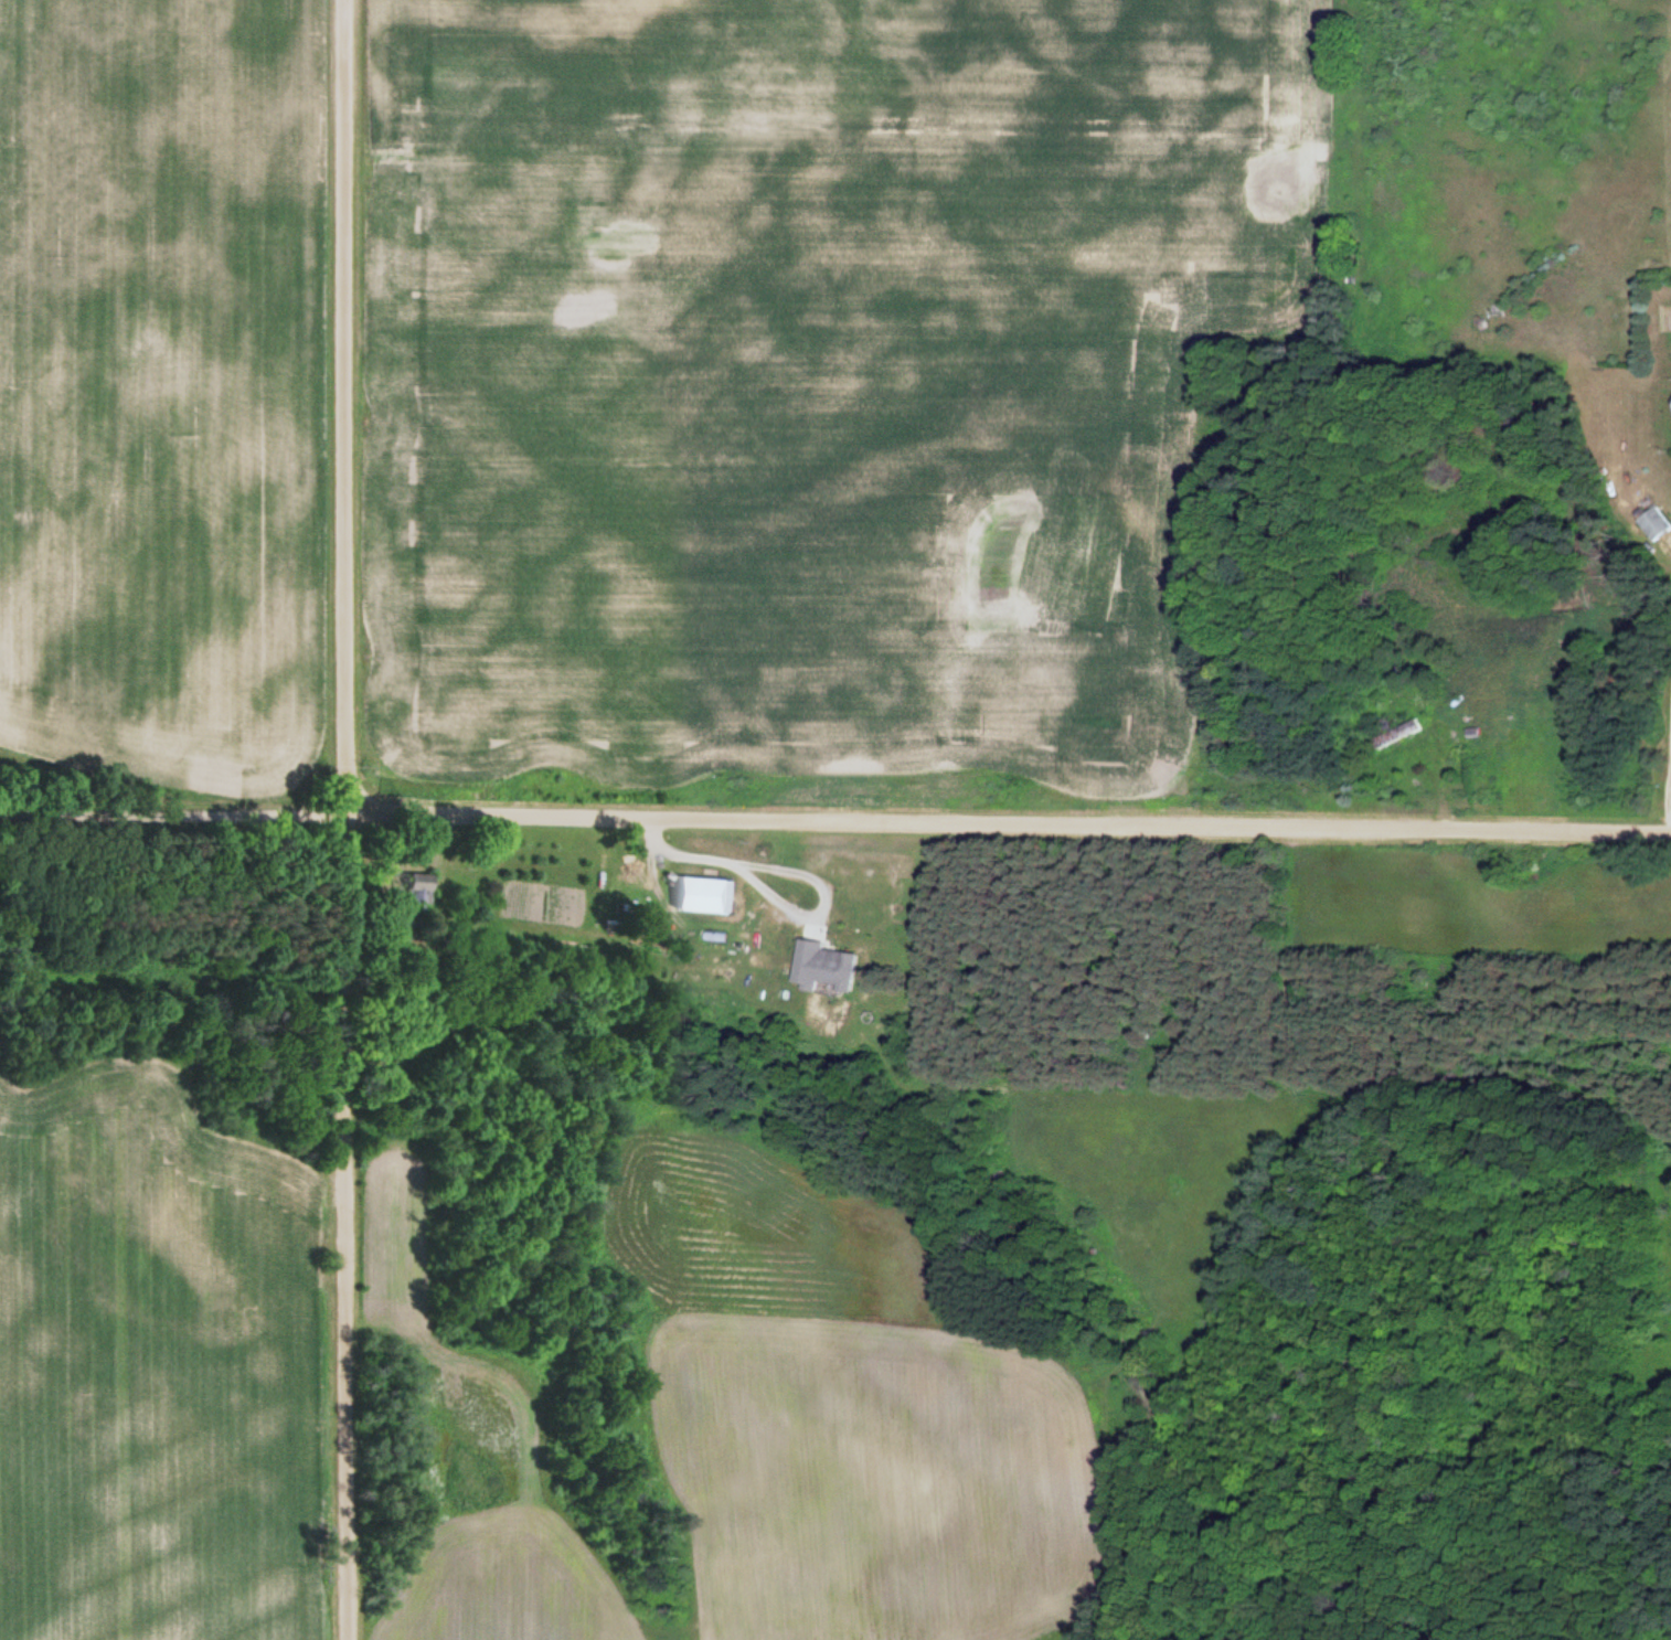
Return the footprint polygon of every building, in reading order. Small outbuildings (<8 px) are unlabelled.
[(1670,534),(1670,516),(1663,505),(1643,520),(1659,543),(1670,534)] [(1428,729),(1423,718),(1392,734),(1397,745),(1428,729)] [(406,874),(406,910),(432,910),(432,874),(406,874)] [(744,879),(679,876),(678,910),(743,913),(744,879)] [(860,994),(866,953),(833,949),(833,941),(808,938),(802,983),(846,988),(846,992),(860,994)]
